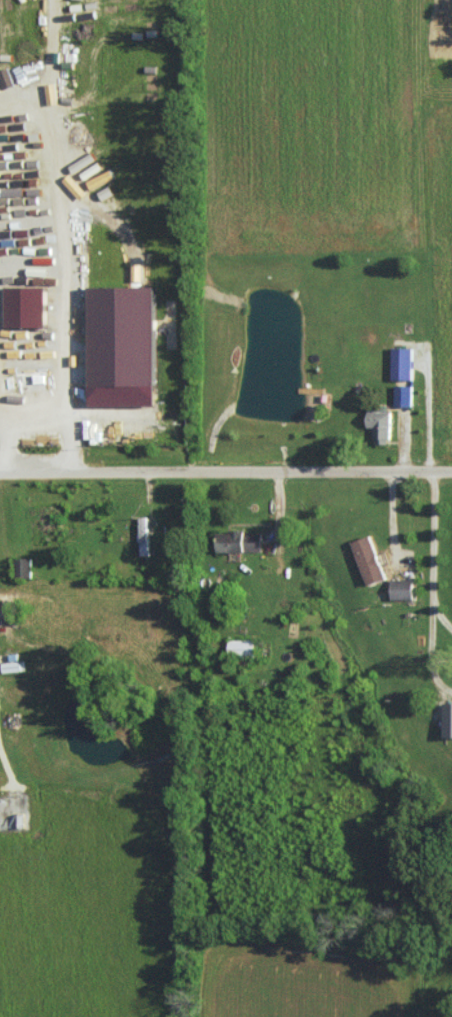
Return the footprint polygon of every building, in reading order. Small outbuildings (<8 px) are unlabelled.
[(14,71),(22,93),(31,89),(22,68),(14,71)] [(100,191),(112,208),(121,202),(108,185),(100,191)] [(1,214),(14,214),(26,213),(25,206),(0,206),(1,214)] [(115,225),(98,206),(93,211),(110,229),(115,225)] [(142,283),(142,256),(131,256),(130,282),(142,283)] [(89,385),(156,384),(154,285),(88,286),(89,385)] [(5,326),(45,327),(45,286),(5,286),(5,326)] [(413,348),(392,347),(391,379),(412,379),(413,348)] [(395,406),(412,405),(411,385),(395,385),(395,406)] [(389,411),(367,410),(366,427),(374,427),(373,443),(389,443),(389,411)] [(147,517),(138,517),(139,555),(148,555),(147,517)] [(216,532),(216,552),(260,551),(260,531),(216,532)] [(351,542),(367,585),(385,578),(368,535),(351,542)] [(31,558),(14,559),(15,577),(32,577),(31,558)] [(412,599),(413,579),(391,578),(390,598),(412,599)] [(254,639),(228,639),(228,656),(255,656),(254,639)] [(23,671),(23,661),(1,662),(2,672),(23,671)] [(443,703),(443,737),(451,737),(451,702),(443,703)]
